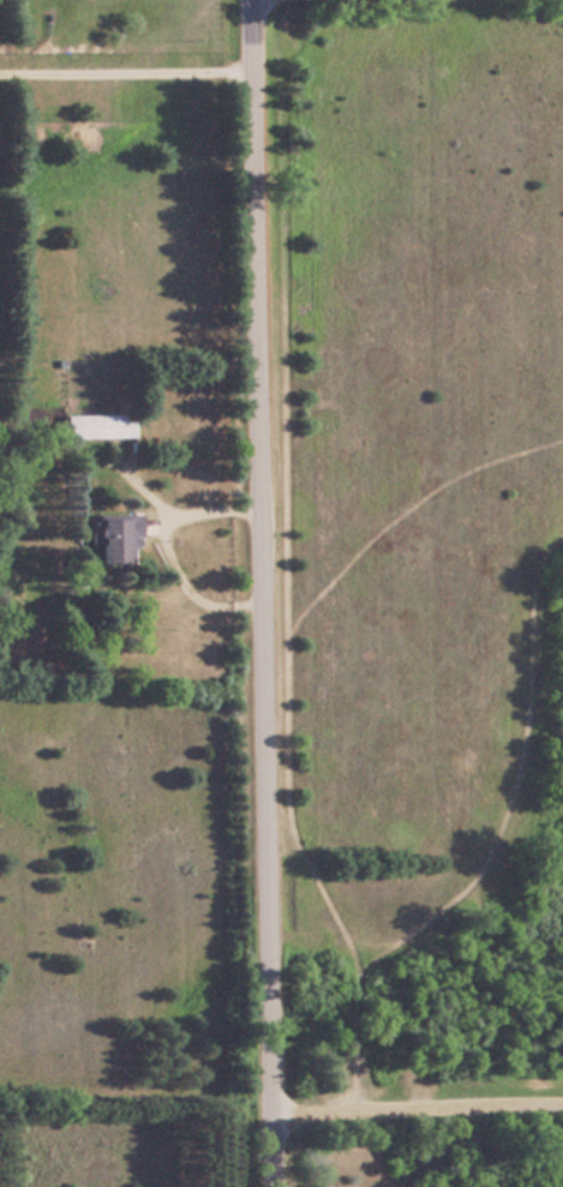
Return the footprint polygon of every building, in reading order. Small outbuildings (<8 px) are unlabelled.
[(131,437),(131,415),(64,415),(64,437),(131,437)] [(127,519),(91,519),(91,563),(127,563),(127,519)]
